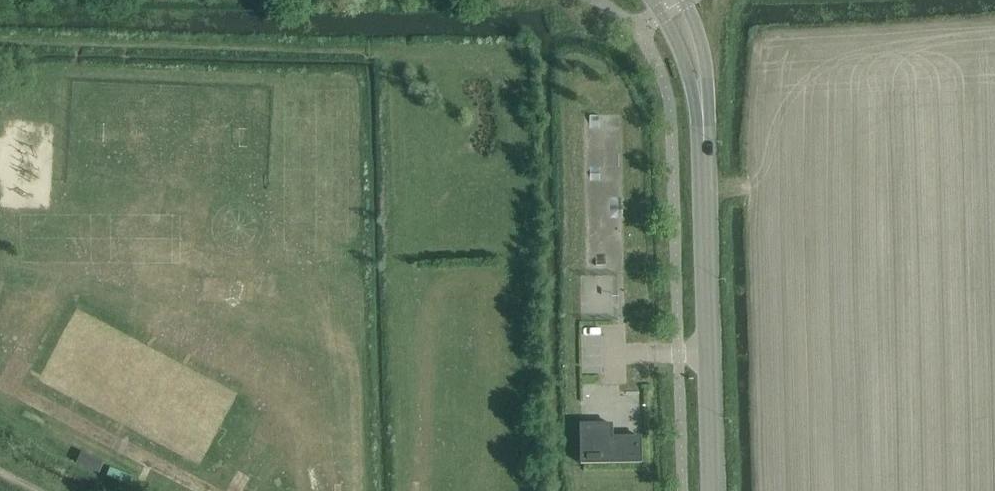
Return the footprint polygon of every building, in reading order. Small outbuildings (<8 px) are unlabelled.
[(581,464),(642,463),(642,461),(641,461),(641,437),(613,437),(612,424),(581,425),(581,464)]
